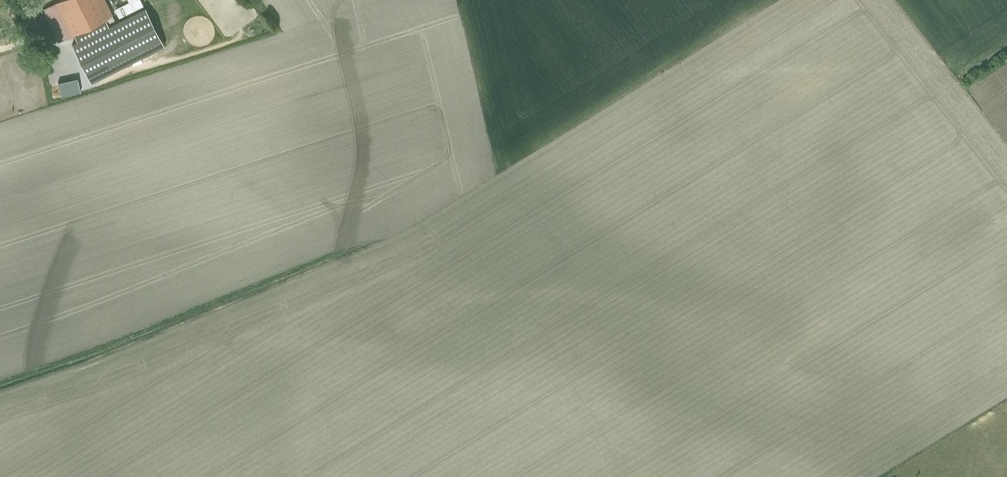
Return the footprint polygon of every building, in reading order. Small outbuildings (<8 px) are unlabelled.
[(47,18),(59,42),(73,34),(77,41),(108,25),(105,19),(112,15),(105,0),(60,0),(42,9),(47,18)] [(108,25),(77,41),(71,44),(90,82),(164,46),(144,7),(108,25)]
